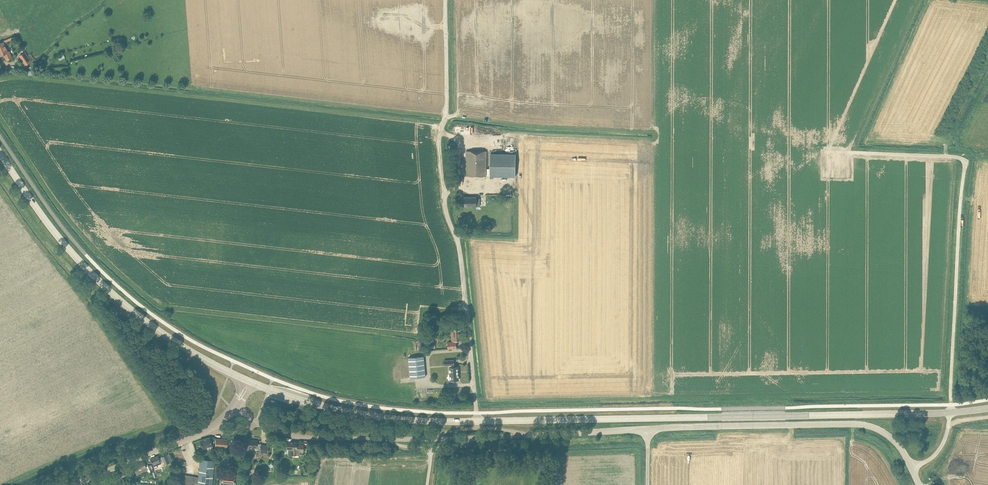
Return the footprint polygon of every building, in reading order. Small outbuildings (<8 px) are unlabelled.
[(3,42),(0,43),(0,44),(0,55),(5,53),(8,59),(11,58),(9,51),(8,52),(3,42)] [(25,53),(20,56),(22,61),(21,61),(24,66),(31,62),(25,53)] [(474,136),(474,126),(455,126),(455,135),(474,136)] [(486,176),(486,151),(466,151),(466,176),(486,176)] [(515,177),(516,154),(490,154),(490,176),(515,177)] [(477,198),(477,196),(464,197),(464,206),(480,206),(480,198),(477,198)] [(448,348),(452,348),(456,348),(456,342),(456,341),(460,340),(459,329),(451,330),(452,342),(448,342),(448,348)] [(411,378),(425,377),(424,356),(409,357),(409,366),(407,366),(408,378),(410,378),(411,378)] [(454,367),(453,365),(454,365),(454,360),(444,360),(444,365),(449,365),(449,367),(450,380),(459,380),(458,366),(454,367)] [(202,448),(212,445),(210,437),(200,440),(202,448)] [(227,447),(228,439),(216,438),(215,446),(227,447)] [(246,446),(246,447),(249,447),(256,447),(256,449),(260,449),(261,445),(261,444),(257,443),(257,440),(247,440),(246,440),(246,445),(246,446)] [(284,448),(284,453),(288,453),(291,453),(291,454),(296,454),(296,453),(299,454),(299,451),(303,451),(303,449),(303,444),(296,444),(296,442),(287,442),(287,447),(287,448),(284,448)] [(162,457),(159,458),(160,460),(161,462),(163,460),(165,464),(169,462),(166,454),(162,456),(162,457)] [(154,466),(161,463),(161,462),(160,460),(159,458),(158,455),(151,458),(154,466)] [(215,459),(201,458),(199,477),(198,484),(212,484),(215,459)] [(146,466),(144,461),(136,464),(138,469),(135,470),(137,474),(148,470),(148,472),(153,470),(151,464),(146,466)] [(221,484),(235,484),(235,483),(234,483),(235,475),(231,475),(231,473),(227,473),(227,475),(223,474),(222,481),(221,481),(221,484)] [(179,474),(177,483),(190,484),(198,484),(199,477),(179,474)]
